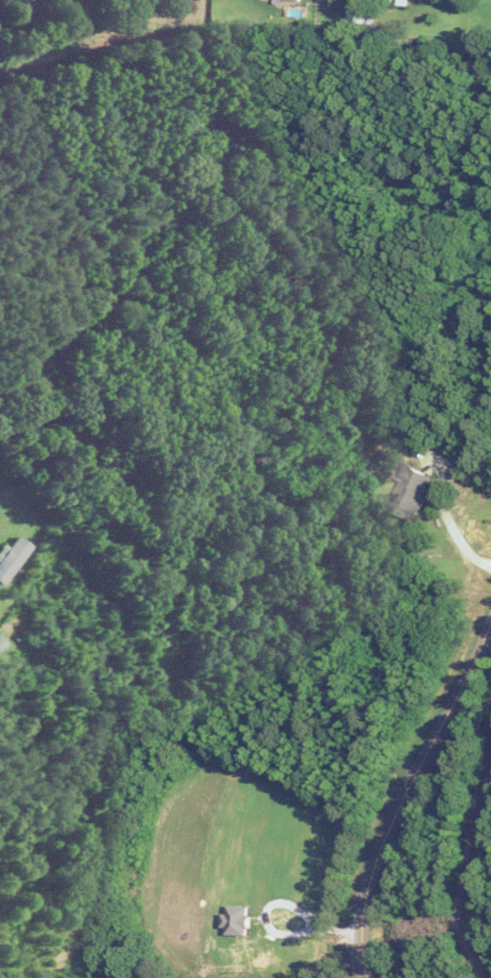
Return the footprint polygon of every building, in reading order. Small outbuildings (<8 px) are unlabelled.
[(433,479),(397,458),(388,475),(399,481),(391,495),(385,491),(378,503),(410,521),(433,479)]
